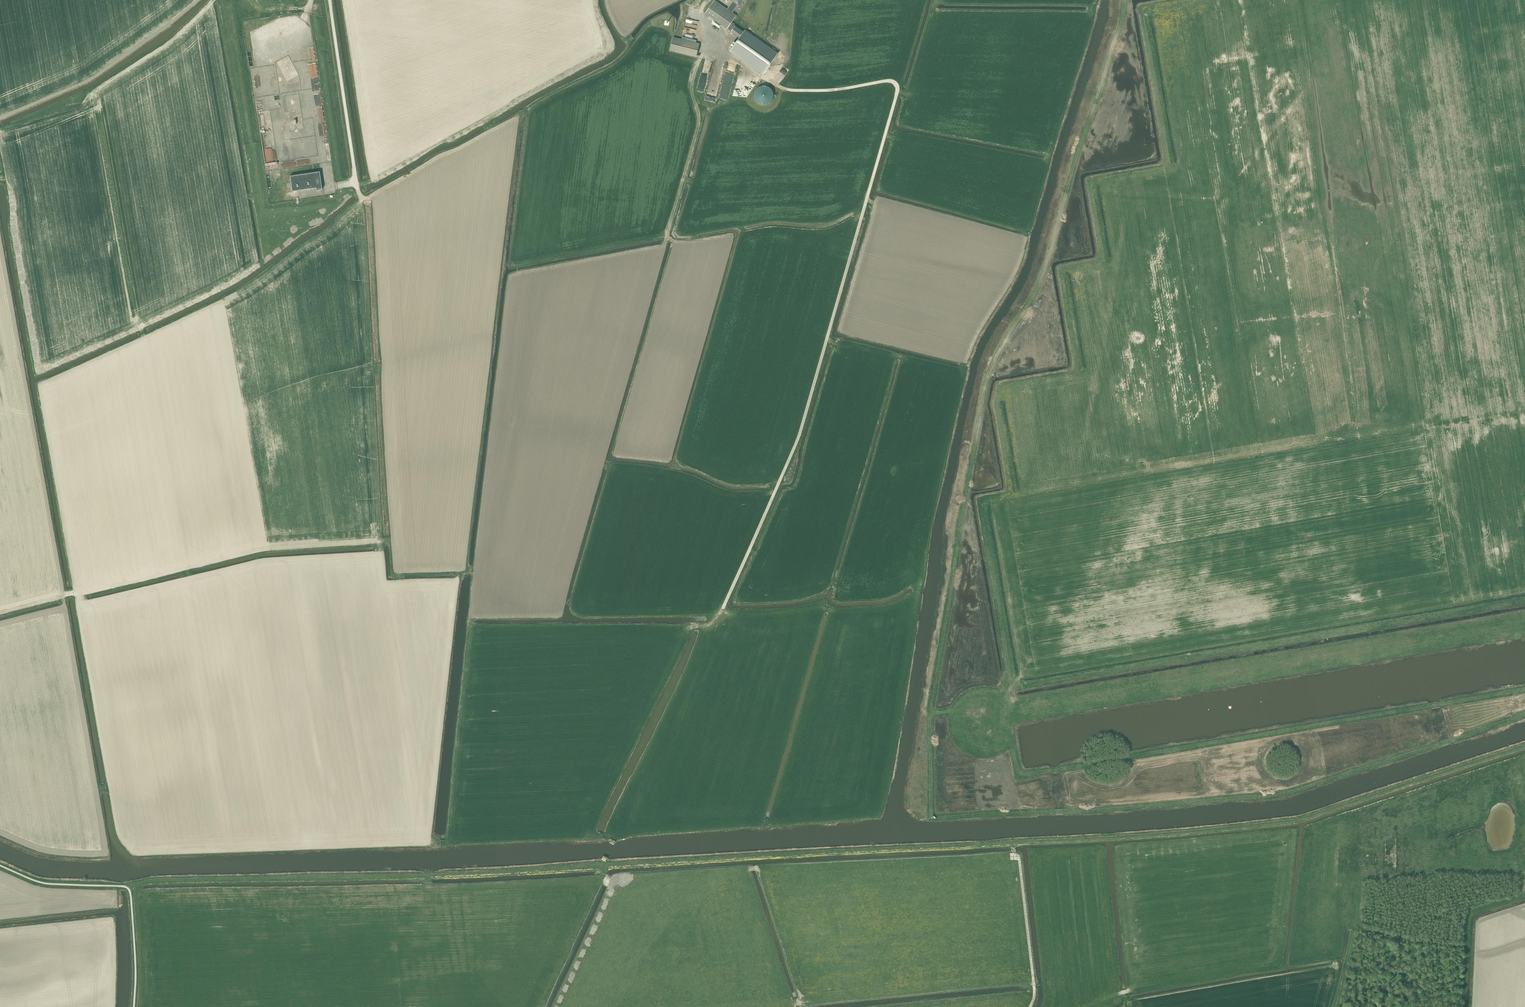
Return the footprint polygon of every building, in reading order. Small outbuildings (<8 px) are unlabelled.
[(740,38),(744,32),(731,24),(737,16),(732,13),(738,5),(739,6),(743,0),(732,0),(732,1),(733,2),(727,9),(715,0),(705,14),(727,29),(737,36),(740,38)] [(737,56),(763,74),(771,63),(778,54),(745,31),(744,32),(740,38),(737,42),(730,51),(737,56)] [(254,51),(275,48),(273,36),(253,39),(254,51)] [(673,37),(670,51),(696,57),(699,44),(673,37)] [(698,91),(704,92),(708,76),(702,74),(698,91)] [(758,87),(755,104),(771,107),(774,90),(758,87)] [(319,172),(290,176),(292,192),(316,188),(316,191),(322,190),(319,172)]
